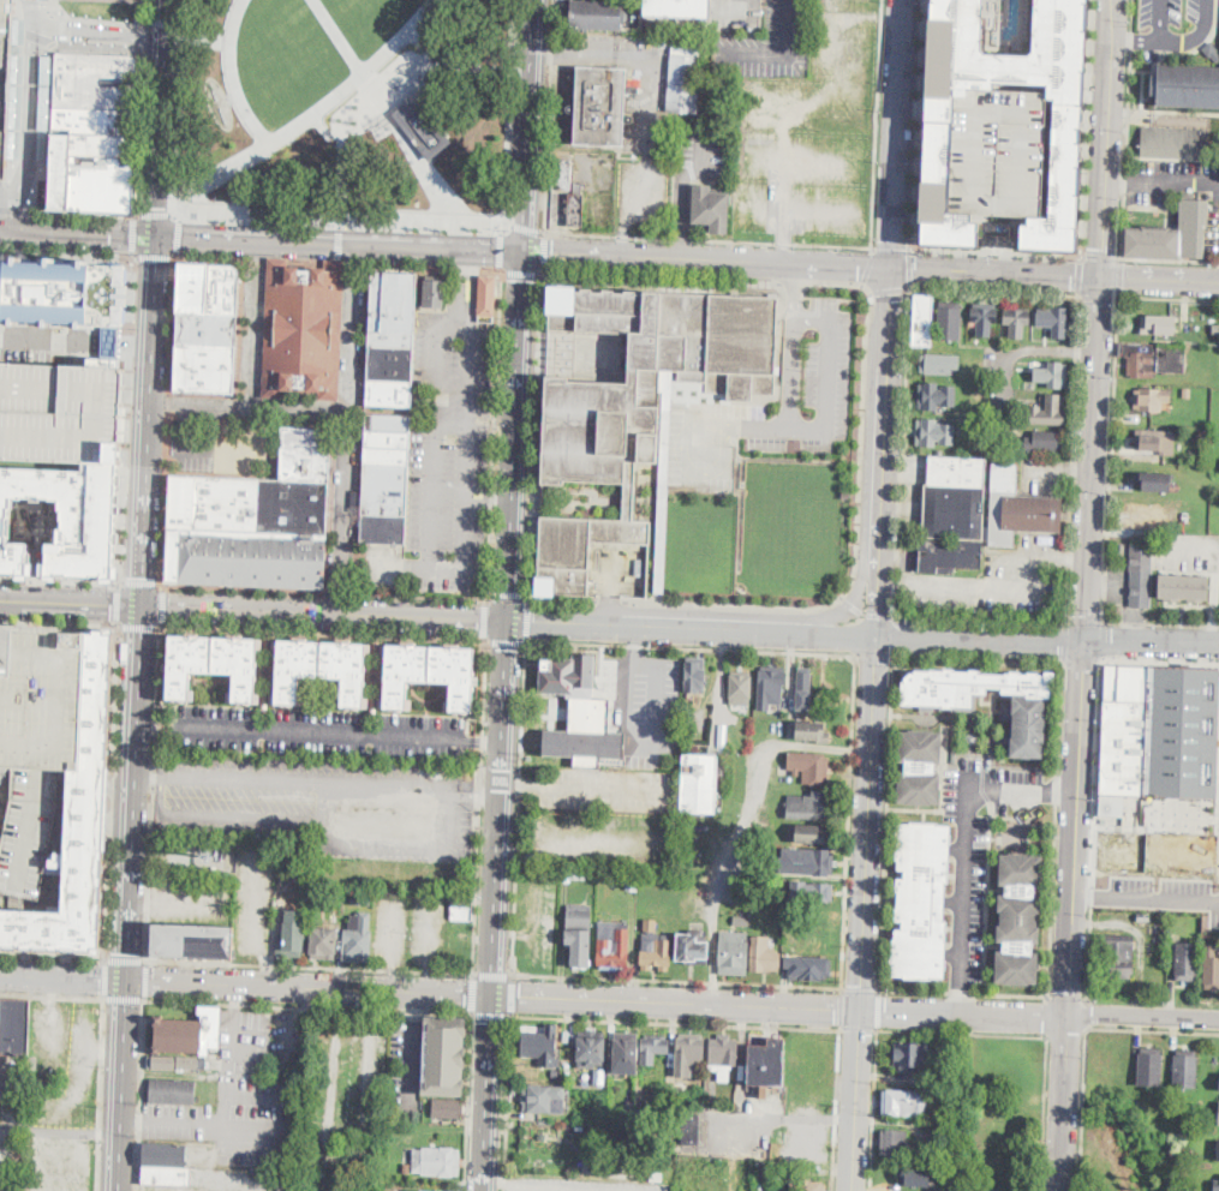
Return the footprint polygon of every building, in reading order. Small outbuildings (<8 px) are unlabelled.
[(8,179),(0,179),(0,0),(17,0),(8,179)] [(570,4),(570,0),(597,0),(625,1),(625,2),(629,2),(629,19),(626,23),(623,23),(622,30),(569,28),(569,24),(563,24),(564,4),(570,4)] [(710,0),(643,0),(643,15),(709,16),(710,0)] [(1090,0),(1092,0),(1090,31),(1088,31),(1087,70),(1088,70),(1088,106),(1083,106),(1082,166),(1083,166),(1083,197),(1080,197),(1078,229),(1081,229),(1080,253),(1022,252),(1022,226),(1029,226),(1029,219),(1052,219),(1054,102),(1056,102),(1056,100),(1048,100),(1050,84),(996,83),(996,90),(968,89),(968,97),(954,96),(954,114),(951,216),(973,216),(973,225),(981,225),(980,249),(921,247),(922,225),(920,225),(921,182),(922,182),(924,136),(921,136),(921,126),(925,126),(925,114),(930,0),(984,0),(982,49),(986,53),(1030,55),(1034,52),(1036,0),(1090,0)] [(1212,41),(1218,48),(1218,50),(1218,52),(1218,108),(1157,106),(1158,95),(1152,95),(1152,74),(1158,74),(1158,65),(1211,67),(1215,62),(1212,56),(1209,58),(1202,49),(1212,41)] [(83,43),(83,53),(106,54),(107,44),(120,46),(119,54),(137,55),(131,209),(50,205),(52,174),(40,173),(40,158),(53,160),(54,149),(42,149),(42,134),(54,136),(55,108),(43,108),(44,95),(55,96),(56,73),(44,73),(46,60),(56,60),(56,53),(70,53),(70,43),(83,43)] [(703,59),(698,114),(667,112),(671,55),(703,58),(703,59)] [(622,89),(621,108),(621,110),(627,112),(629,112),(629,116),(629,118),(627,119),(621,119),(620,142),(572,139),(572,109),(566,109),(563,108),(563,106),(563,102),(566,101),(573,102),(574,64),(623,65),(622,89)] [(951,216),(1046,215),(1048,91),(969,90),(969,97),(954,97),(954,114),(951,216)] [(392,112),(408,97),(428,118),(431,115),(453,140),(429,160),(392,112)] [(1208,155),(1208,160),(1141,157),(1142,155),(1142,127),(1209,130),(1208,155)] [(573,160),(572,190),(554,190),(555,160),(573,160)] [(729,191),(728,232),(711,231),(711,228),(694,227),(695,221),(692,221),(693,182),(711,184),(711,191),(729,191)] [(584,193),(584,227),(568,226),(569,194),(569,193),(584,193)] [(1208,198),(1207,227),(1205,227),(1202,256),(1181,255),(1179,257),(1122,255),(1123,225),(1140,226),(1140,223),(1169,226),(1169,227),(1178,227),(1179,196),(1208,198)] [(103,327),(0,322),(0,255),(124,261),(121,327),(103,327)] [(177,311),(179,262),(209,263),(208,312),(177,311)] [(209,263),(234,264),(239,269),(238,313),(208,312),(209,263)] [(345,265),(339,400),(319,400),(319,390),(283,388),(283,399),(275,397),(263,397),(269,263),(345,265)] [(384,273),(383,331),(369,330),(371,273),(384,273)] [(416,274),(414,333),(383,331),(384,273),(416,274)] [(479,274),(496,275),(495,313),(478,313),(479,274)] [(426,277),(444,279),(443,306),(425,305),(426,277)] [(575,291),(582,291),(582,288),(593,289),(593,292),(604,292),(604,289),(616,291),(616,293),(626,293),(626,291),(638,291),(638,294),(645,294),(645,289),(781,297),(776,396),(753,395),(753,402),(724,400),(724,394),(706,394),(707,383),(679,381),(679,372),(663,371),(658,465),(638,463),(634,520),(652,521),(650,546),(591,543),(588,598),(538,594),(543,515),(619,519),(621,483),(564,480),(564,486),(543,485),(549,376),(569,377),(569,379),(620,383),(622,333),(549,329),(551,286),(575,287),(575,291)] [(932,346),(913,346),(914,295),(933,295),(932,346)] [(961,303),(961,309),(962,309),(961,340),(937,339),(938,307),(940,307),(940,301),(961,303)] [(998,311),(998,323),(992,323),(991,336),(976,336),(978,322),(972,322),(973,310),(973,303),(996,304),(996,311),(998,311)] [(1029,312),(1029,324),(1024,324),(1023,339),(1009,339),(1010,324),(1004,323),(1005,305),(1030,306),(1029,312)] [(1068,307),(1066,337),(1066,339),(1052,339),(1053,327),(1038,327),(1039,309),(1053,309),(1053,307),(1068,307)] [(1218,307),(1217,316),(1209,315),(1211,307),(1218,307)] [(175,342),(177,311),(238,313),(237,345),(175,342)] [(1176,316),(1176,317),(1181,317),(1179,322),(1175,321),(1173,334),(1157,333),(1157,335),(1140,334),(1142,316),(1147,316),(1147,313),(1176,316)] [(121,327),(120,359),(102,358),(103,327),(121,327)] [(369,346),(369,330),(383,331),(414,333),(413,347),(369,346)] [(174,389),(175,342),(237,345),(235,391),(174,389)] [(1187,345),(1185,372),(1157,371),(1158,364),(1154,364),(1154,378),(1130,377),(1130,375),(1127,375),(1128,355),(1119,355),(1121,342),(1187,345)] [(368,379),(369,346),(413,347),(412,381),(368,379)] [(961,355),(961,367),(961,369),(952,369),(951,376),(926,375),(926,372),(921,372),(921,355),(926,355),(926,354),(961,355)] [(84,461),(121,462),(124,384),(125,359),(120,359),(102,358),(84,357),(84,366),(70,365),(0,362),(0,457),(84,461)] [(1064,363),(1064,373),(1063,388),(1050,388),(1050,382),(1034,382),(1035,369),(1050,369),(1050,363),(1064,363)] [(673,370),(662,369),(660,404),(671,405),(673,370)] [(366,405),(368,379),(412,381),(411,406),(366,405)] [(939,383),(939,390),(944,390),(944,387),(956,387),(955,406),(942,406),(942,403),(938,403),(937,409),(925,409),(925,408),(919,407),(920,385),(926,385),(926,383),(939,383)] [(1191,387),(1191,397),(1183,396),(1184,387),(1191,387)] [(1171,389),(1171,401),(1163,401),(1163,412),(1159,412),(1159,413),(1151,413),(1151,412),(1139,411),(1139,409),(1134,409),(1135,401),(1135,389),(1139,389),(1171,389)] [(1062,407),(1060,411),(1066,411),(1065,424),(1028,423),(1028,405),(1041,405),(1041,411),(1046,411),(1047,394),(1062,394),(1062,407)] [(365,429),(366,413),(411,414),(411,431),(365,429)] [(937,419),(937,427),(942,427),(942,424),(955,424),(954,444),(940,444),(940,441),(936,441),(936,447),(921,445),(921,444),(916,443),(918,420),(924,421),(924,419),(937,419)] [(328,480),(281,478),(283,426),(330,427),(328,480)] [(365,445),(365,429),(411,431),(410,447),(365,445)] [(1167,430),(1166,450),(1135,449),(1135,437),(1136,429),(1167,430)] [(1062,431),(1062,441),(1062,451),(1026,451),(1026,437),(1035,437),(1035,431),(1062,431)] [(364,462),(365,445),(410,447),(410,463),(364,462)] [(986,487),(987,459),(930,456),(928,485),(986,487)] [(84,461),(84,468),(0,465),(0,572),(29,573),(30,541),(10,540),(11,534),(8,534),(10,516),(11,516),(12,508),(14,508),(14,497),(61,499),(60,509),(64,509),(64,519),(65,519),(65,528),(59,528),(59,541),(48,541),(47,577),(116,580),(121,462),(84,461)] [(363,513),(364,462),(410,463),(408,515),(363,513)] [(1063,519),(1062,533),(1016,531),(1015,547),(990,545),(990,517),(992,463),(1018,465),(1017,495),(1064,497),(1063,519)] [(1176,473),(1176,478),(1171,478),(1171,492),(1160,491),(1160,489),(1141,487),(1141,483),(1135,483),(1135,472),(1176,473)] [(171,474),(197,475),(195,527),(169,526),(169,502),(171,474)] [(197,475),(261,478),(258,529),(195,527),(197,475)] [(261,478),(328,480),(327,531),(258,529),(261,478)] [(982,543),(958,541),(958,539),(924,538),(926,484),(928,485),(986,487),(984,516),(982,543)] [(1160,517),(1160,526),(1129,525),(1130,504),(1161,507),(1160,517)] [(361,540),(363,513),(408,515),(407,541),(361,540)] [(169,526),(195,527),(258,529),(327,531),(324,587),(167,582),(169,526)] [(982,543),(981,570),(956,569),(956,574),(915,573),(916,551),(916,549),(916,540),(958,541),(982,543)] [(1154,569),(1152,608),(1145,608),(1143,609),(1136,609),(1137,608),(1129,606),(1130,587),(1131,570),(1129,570),(1131,545),(1131,543),(1154,544),(1153,569),(1154,569)] [(1208,577),(1208,599),(1203,599),(1203,604),(1189,603),(1189,599),(1179,598),(1179,603),(1165,602),(1166,598),(1159,598),(1160,575),(1208,577)] [(12,766),(0,766),(0,629),(86,633),(82,768),(70,768),(59,767),(12,766)] [(104,820),(107,768),(112,634),(86,633),(82,768),(70,768),(67,819),(65,852),(49,852),(46,873),(65,874),(62,912),(0,909),(0,947),(6,947),(100,947),(104,820)] [(263,640),(263,651),(258,650),(256,694),(261,694),(261,705),(228,704),(228,701),(229,693),(234,693),(235,674),(190,672),(190,692),(196,692),(195,701),(167,700),(168,671),(163,671),(163,664),(165,664),(169,664),(171,636),(263,640)] [(372,645),(371,656),(366,656),(365,698),(369,698),(369,710),(337,708),(337,706),(337,696),(342,696),(342,678),(300,677),(299,696),(304,696),(303,705),(303,706),(276,705),(270,705),(271,694),(276,694),(277,694),(279,651),(276,651),(274,651),(275,641),(276,641),(372,645)] [(476,652),(473,713),(444,712),(446,702),(448,702),(449,684),(408,683),(407,700),(413,700),(413,711),(384,710),(387,646),(476,650),(476,652)] [(597,656),(593,698),(570,696),(566,696),(567,693),(539,692),(542,658),(575,659),(575,654),(597,656)] [(706,658),(705,693),(686,693),(686,658),(706,658)] [(754,660),(753,688),(754,689),(754,698),(729,696),(730,663),(733,663),(733,659),(754,660)] [(1106,664),(1218,669),(1218,798),(1163,797),(1124,796),(1123,815),(1100,814),(1106,664)] [(787,668),(784,706),(759,705),(761,665),(787,668)] [(811,666),(811,671),(812,671),(811,710),(807,710),(806,713),(796,712),(799,666),(811,666)] [(900,681),(898,704),(970,707),(970,692),(984,693),(984,686),(999,687),(999,693),(1011,693),(1024,694),(1024,696),(1042,698),(1048,698),(1048,682),(1052,682),(1053,671),(1042,671),(1042,675),(1038,675),(1038,672),(1026,671),(1026,674),(1018,674),(1018,671),(1008,670),(1008,674),(1003,672),(979,672),(978,669),(967,669),(967,671),(951,670),(951,669),(942,668),(942,670),(927,670),(912,670),(912,672),(908,672),(902,677),(902,681),(900,681)] [(1011,693),(1010,734),(1000,732),(999,747),(1009,748),(1009,756),(1041,759),(1041,742),(1042,742),(1045,711),(1042,711),(1042,698),(1024,696),(1024,694),(1011,693)] [(570,696),(569,729),(543,729),(542,754),(574,755),(574,765),(599,766),(599,755),(622,758),(623,731),(606,731),(609,698),(593,698),(570,696)] [(796,719),(795,738),(817,740),(817,742),(830,742),(830,730),(825,730),(825,720),(796,719)] [(937,731),(937,732),(945,732),(944,764),(939,764),(938,773),(944,773),(943,804),(934,804),(934,806),(909,804),(909,803),(901,803),(902,772),(909,772),(909,762),(903,762),(904,731),(913,731),(913,730),(937,731)] [(978,744),(966,743),(967,731),(978,732),(978,744)] [(830,755),(829,780),(824,780),(824,784),(802,782),(803,770),(800,770),(799,774),(794,774),(794,768),(788,768),(789,750),(825,753),(825,755),(830,755)] [(719,756),(716,813),(681,812),(683,755),(719,756)] [(11,798),(7,818),(0,853),(0,890),(40,898),(46,873),(49,852),(55,819),(58,807),(59,767),(12,766),(11,798)] [(830,794),(830,815),(824,815),(824,819),(811,819),(811,818),(787,816),(787,804),(785,804),(785,801),(788,801),(788,794),(812,795),(812,789),(826,790),(826,792),(830,794)] [(938,821),(938,824),(951,824),(950,832),(952,832),(951,843),(950,843),(949,860),(951,860),(950,881),(945,881),(944,906),(944,918),(948,920),(945,958),(946,958),(946,968),(945,968),(944,977),(933,976),(933,977),(916,977),(904,976),(904,975),(892,975),(892,968),(890,966),(891,956),(892,956),(894,938),(895,938),(896,928),(903,928),(903,927),(903,920),(896,918),(898,876),(904,878),(906,869),(897,869),(898,858),(897,858),(897,840),(896,840),(896,830),(898,830),(898,821),(910,822),(910,820),(938,821)] [(830,825),(829,842),(824,842),(795,842),(795,839),(791,839),(791,836),(796,836),(796,822),(821,824),(821,825),(830,825)] [(782,846),(833,849),(832,875),(777,872),(778,855),(782,855),(782,846)] [(996,981),(1038,983),(1039,951),(1032,951),(1033,942),(1039,942),(1040,926),(1036,926),(1039,894),(1035,894),(1035,885),(1040,886),(1041,854),(1000,851),(999,884),(1005,884),(1005,893),(998,893),(998,910),(1000,910),(1000,923),(997,923),(997,940),(1003,940),(1003,950),(997,950),(996,981)] [(586,869),(585,880),(572,880),(572,882),(562,882),(562,868),(586,869)] [(639,873),(638,891),(627,891),(628,872),(639,873)] [(791,879),(791,898),(833,900),(833,881),(791,879)] [(371,894),(371,904),(351,903),(352,893),(371,894)] [(289,896),(288,910),(297,910),(297,902),(309,903),(307,914),(306,914),(306,923),(307,923),(307,939),(305,939),(305,951),(304,951),(303,958),(277,957),(276,957),(276,934),(277,934),(285,934),(285,922),(283,912),(275,911),(276,894),(289,896)] [(473,894),(472,921),(450,921),(452,894),(473,894)] [(335,897),(335,906),(325,906),(325,897),(335,897)] [(592,905),(591,968),(572,966),(573,945),(566,945),(567,929),(569,929),(569,905),(592,905)] [(784,920),(776,920),(776,909),(784,909),(784,920)] [(371,912),(371,932),(372,932),(371,962),(343,962),(345,930),(349,930),(349,915),(360,915),(361,912),(371,912)] [(1151,922),(1137,922),(1137,912),(1151,912),(1151,922)] [(751,917),(749,928),(735,927),(736,916),(751,917)] [(658,920),(658,940),(671,940),(670,971),(662,971),(662,965),(652,965),(652,970),(644,969),(644,965),(640,965),(641,936),(645,936),(645,920),(658,920)] [(629,932),(628,966),(626,966),(626,970),(600,969),(600,966),(597,965),(598,939),(599,939),(599,921),(631,923),(629,932)] [(235,927),(234,960),(153,957),(154,922),(235,927)] [(337,958),(312,958),(312,928),(339,929),(339,958),(337,958)] [(676,932),(675,959),(687,959),(687,963),(706,963),(707,939),(706,939),(706,929),(683,928),(683,932),(676,932)] [(748,934),(747,975),(721,974),(722,933),(748,934)] [(1139,945),(1139,951),(1134,951),(1134,974),(1131,974),(1131,978),(1106,978),(1106,974),(1104,974),(1104,950),(1112,951),(1112,935),(1135,935),(1135,941),(1139,941),(1139,945)] [(781,953),(781,972),(752,971),(753,936),(772,936),(771,947),(776,947),(776,952),(781,952),(781,953)] [(1200,944),(1199,976),(1196,976),(1196,981),(1177,980),(1177,975),(1176,975),(1177,944),(1200,944)] [(1217,959),(1218,959),(1218,989),(1206,988),(1206,984),(1205,984),(1206,944),(1217,945),(1217,959)] [(784,954),(784,966),(789,966),(789,977),(821,978),(821,976),(830,977),(830,957),(784,954)] [(30,1057),(0,1055),(0,998),(32,999),(30,1057)] [(222,1007),(220,1048),(209,1048),(209,1057),(201,1055),(201,1054),(162,1052),(162,1054),(153,1054),(155,1018),(202,1021),(203,1015),(199,1015),(199,1006),(222,1007)] [(468,1028),(468,1037),(466,1036),(466,1047),(467,1047),(467,1055),(465,1055),(465,1060),(467,1060),(467,1069),(465,1067),(465,1078),(466,1078),(466,1088),(464,1088),(464,1096),(422,1095),(422,1087),(423,1088),(425,1017),(467,1018),(467,1028),(468,1028)] [(558,1024),(558,1058),(561,1058),(561,1069),(539,1069),(539,1058),(522,1058),(524,1031),(546,1033),(546,1024),(558,1024)] [(605,1033),(603,1066),(594,1066),(594,1070),(580,1069),(581,1060),(575,1059),(578,1031),(605,1033)] [(640,1033),(639,1075),(625,1073),(625,1067),(614,1067),(615,1037),(616,1037),(616,1033),(640,1033)] [(704,1035),(704,1039),(705,1039),(704,1065),(689,1065),(689,1077),(676,1076),(677,1037),(681,1037),(681,1034),(704,1035)] [(934,1045),(934,1054),(934,1055),(928,1055),(927,1067),(914,1067),(914,1072),(902,1072),(902,1067),(896,1067),(896,1060),(892,1059),(892,1048),(896,1048),(897,1034),(921,1035),(921,1043),(934,1043),(934,1045)] [(667,1036),(667,1040),(670,1040),(669,1054),(659,1053),(658,1076),(644,1075),(645,1065),(641,1065),(643,1040),(646,1040),(646,1035),(667,1036)] [(730,1036),(730,1040),(739,1040),(739,1066),(731,1066),(731,1082),(710,1082),(711,1040),(719,1040),(719,1036),(730,1036)] [(785,1037),(784,1087),(769,1087),(769,1099),(759,1099),(760,1085),(754,1085),(754,1091),(749,1091),(749,1085),(748,1085),(748,1045),(769,1045),(769,1037),(785,1037)] [(1163,1049),(1163,1054),(1161,1087),(1137,1085),(1140,1054),(1142,1054),(1142,1048),(1163,1049)] [(1197,1052),(1196,1055),(1199,1055),(1196,1089),(1173,1088),(1175,1055),(1177,1055),(1178,1051),(1197,1052)] [(207,1059),(207,1071),(149,1070),(149,1067),(149,1058),(207,1059)] [(609,1087),(599,1087),(598,1072),(608,1072),(609,1087)] [(195,1079),(193,1102),(149,1100),(150,1077),(195,1079)] [(564,1087),(564,1106),(557,1105),(557,1113),(527,1112),(527,1111),(524,1111),(525,1087),(527,1087),(527,1084),(564,1087)] [(928,1094),(927,1118),(886,1115),(888,1090),(928,1094)] [(465,1111),(465,1113),(459,1113),(459,1118),(434,1118),(434,1099),(461,1100),(461,1105),(465,1106),(465,1111)] [(701,1114),(700,1144),(682,1144),(682,1114),(692,1114),(692,1113),(695,1113),(695,1114),(701,1114)] [(908,1131),(908,1141),(922,1142),(921,1157),(910,1156),(910,1161),(892,1160),(892,1156),(884,1156),(884,1154),(880,1154),(882,1131),(886,1131),(886,1129),(908,1131)] [(543,1131),(546,1132),(548,1136),(546,1139),(543,1141),(540,1139),(538,1136),(540,1132),(543,1131)] [(215,1157),(215,1142),(192,1142),(193,1158),(215,1157)] [(192,1168),(191,1185),(143,1183),(145,1143),(187,1145),(186,1168),(192,1168)] [(461,1149),(460,1177),(423,1174),(420,1173),(412,1173),(413,1149),(423,1149),(423,1147),(461,1149)] [(931,1168),(930,1186),(906,1185),(906,1184),(901,1183),(901,1167),(931,1168)] [(662,1171),(662,1180),(650,1180),(650,1171),(662,1171)] [(827,1184),(827,1190),(791,1190),(791,1180),(802,1181),(802,1178),(813,1179),(812,1181),(825,1183),(825,1184),(827,1184)]
